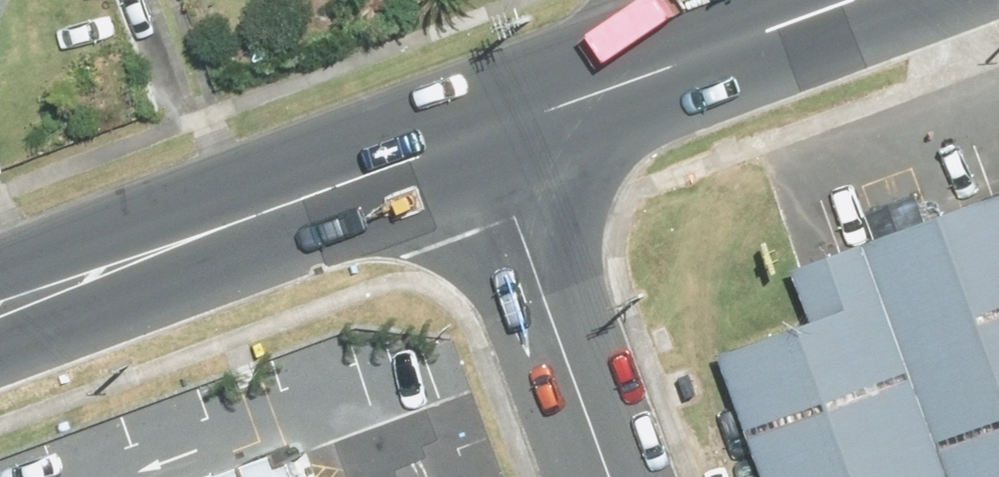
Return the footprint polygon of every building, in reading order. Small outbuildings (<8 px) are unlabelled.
[(800,260),(816,303),(718,339),(768,476),(998,476),(998,187),(800,260)] [(195,476),(333,476),(315,431),(195,476)]
